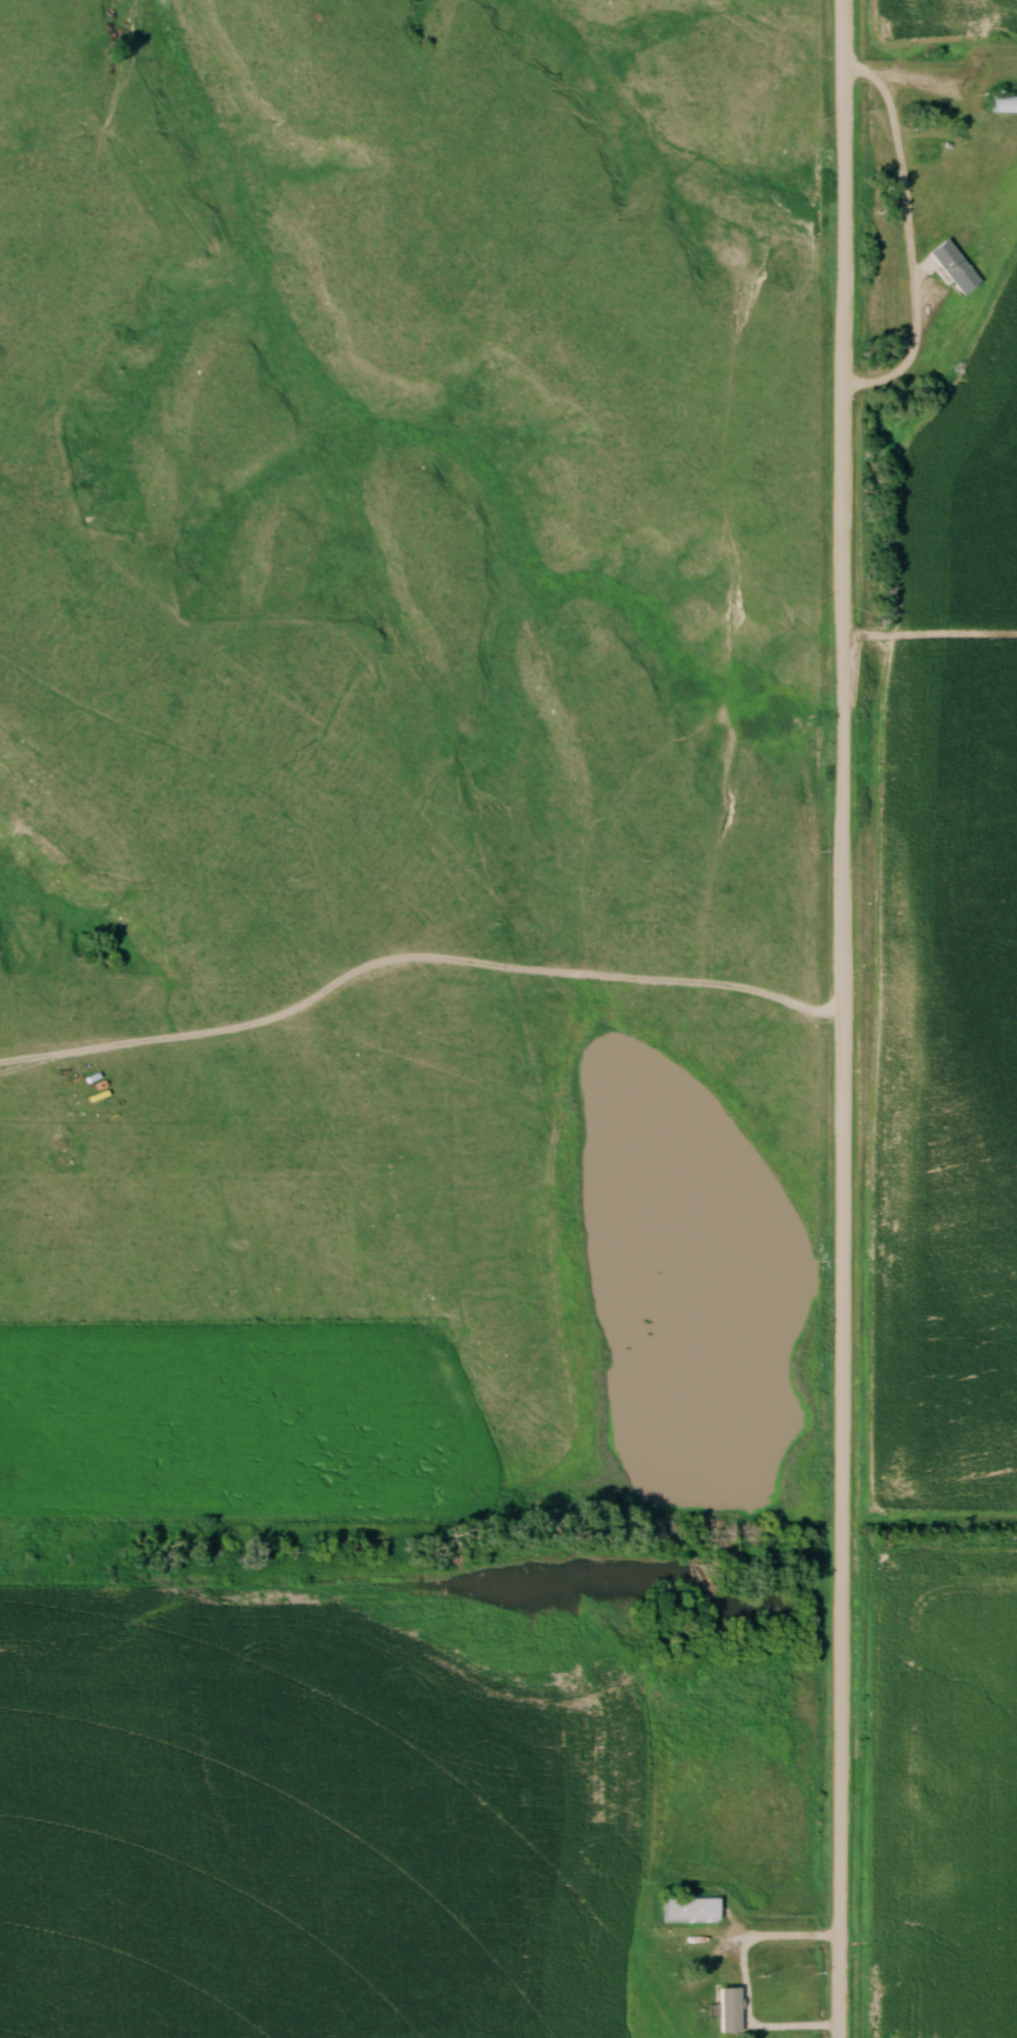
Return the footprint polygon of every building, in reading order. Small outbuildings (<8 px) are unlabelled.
[(994,96),(994,113),(1016,113),(1016,96),(994,96)] [(967,298),(985,283),(950,241),(932,255),(967,298)] [(721,1898),(667,1898),(667,1923),(721,1923),(721,1898)] [(744,2034),(744,1989),(724,1989),(724,2034),(744,2034)]
